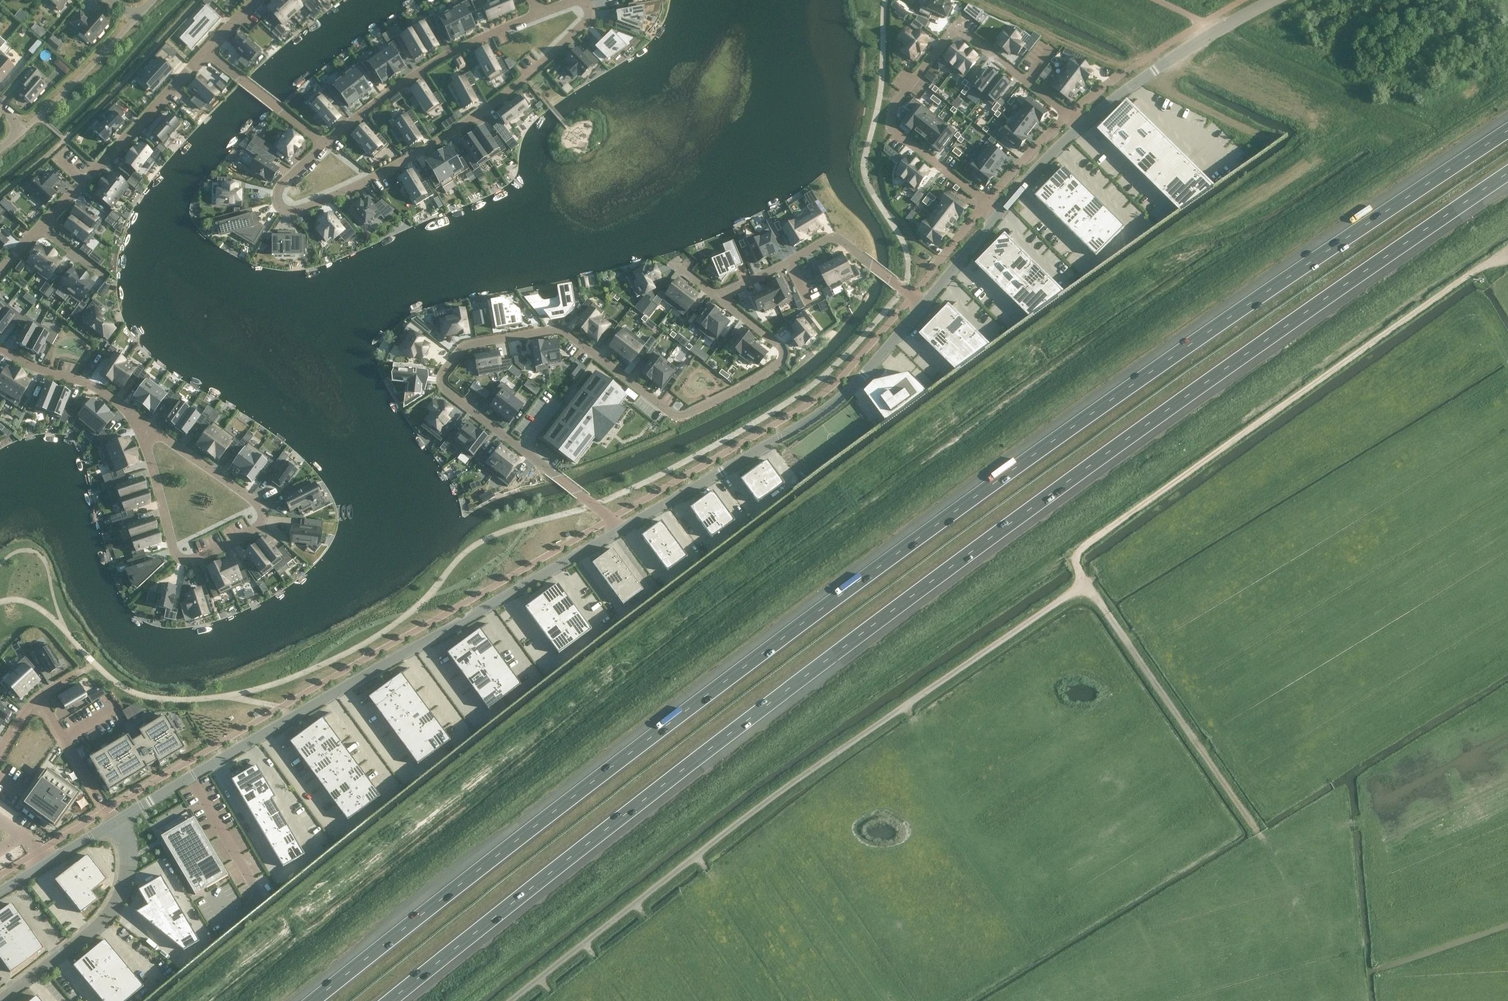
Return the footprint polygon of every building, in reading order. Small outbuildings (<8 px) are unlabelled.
[(55,5),(54,6),(58,11),(66,2),(65,0),(49,0),(55,5)] [(278,0),(274,0),(272,2),(272,3),(267,8),(282,25),(292,15),(278,0)] [(292,15),(302,6),(296,0),(278,0),(292,15)] [(308,1),(316,9),(320,5),(316,0),(309,0),(308,1)] [(462,4),(467,13),(473,10),(467,0),(464,0),(461,2),(462,4)] [(475,9),(481,6),(478,0),(471,0),(475,9)] [(484,4),(490,16),(513,6),(510,0),(494,0),(484,4)] [(927,10),(947,19),(954,5),(944,0),(932,0),(927,10)] [(308,1),(304,5),(311,13),(316,9),(308,1)] [(462,4),(452,11),(464,32),(475,26),(467,13),(462,4)] [(191,20),(179,32),(192,43),(204,31),(203,30),(216,19),(203,5),(189,18),(191,20)] [(969,5),(964,11),(976,21),(984,11),(969,5)] [(616,12),(617,24),(626,26),(626,25),(642,31),(643,7),(616,12)] [(441,17),(446,26),(453,39),(464,32),(452,11),(441,17)] [(79,31),(78,32),(91,44),(97,36),(98,37),(104,32),(102,30),(108,23),(96,12),(89,20),(80,12),(70,23),(79,31)] [(434,17),(440,29),(446,26),(441,17),(439,14),(434,17)] [(918,16),(916,20),(923,26),(926,28),(929,21),(918,16)] [(427,22),(429,24),(434,33),(439,30),(432,19),(427,22)] [(908,28),(898,40),(906,46),(901,51),(903,53),(901,56),(910,62),(912,60),(914,61),(920,54),(921,55),(923,53),(926,49),(927,47),(926,46),(930,40),(919,32),(923,26),(916,20),(915,20),(911,26),(917,31),(915,34),(908,28)] [(418,31),(432,52),(442,46),(434,33),(429,24),(418,31)] [(279,25),(274,29),(282,37),(286,33),(279,25)] [(999,43),(997,46),(1010,56),(1012,53),(1017,57),(1027,44),(1022,40),(1023,39),(1020,37),(1024,32),(1016,26),(1013,31),(1010,29),(1009,31),(1008,30),(999,43)] [(408,38),(413,46),(421,59),(432,52),(418,31),(408,38)] [(597,50),(593,54),(601,63),(605,58),(608,61),(627,47),(631,44),(629,43),(634,38),(618,32),(615,35),(611,31),(594,47),(597,50)] [(242,32),(231,44),(249,61),(250,61),(251,62),(261,51),(260,50),(260,49),(242,32)] [(401,39),(408,50),(413,46),(408,38),(406,35),(401,39)] [(44,44),(54,52),(61,43),(51,36),(44,44)] [(394,44),(396,46),(403,54),(407,51),(399,40),(394,44)] [(958,43),(942,63),(953,71),(969,50),(961,44),(960,45),(958,43)] [(5,55),(10,49),(4,44),(0,49),(0,81),(0,82),(13,67),(9,63),(10,61),(10,59),(5,55)] [(387,54),(402,74),(412,66),(403,54),(396,46),(387,54)] [(569,64),(562,70),(572,80),(578,74),(581,76),(592,66),(593,68),(598,62),(587,50),(582,54),(576,48),(564,60),(569,64)] [(158,60),(141,78),(148,85),(151,81),(157,87),(171,71),(162,63),(169,55),(162,49),(154,56),(158,60)] [(969,50),(953,71),(963,79),(978,59),(976,57),(977,57),(969,50)] [(1076,52),(1074,57),(1085,62),(1087,58),(1076,52)] [(377,62),(383,70),(392,82),(402,74),(387,54),(377,62)] [(242,56),(238,61),(246,68),(250,64),(242,56)] [(501,69),(493,56),(483,62),(495,84),(506,77),(501,69)] [(1073,57),(1065,67),(1085,82),(1085,83),(1093,73),(1090,70),(1090,69),(1079,60),(1079,61),(1073,57)] [(509,58),(504,61),(509,69),(513,67),(513,66),(516,64),(509,58)] [(370,63),(378,74),(383,70),(377,62),(375,60),(370,63)] [(365,67),(367,70),(373,78),(378,74),(369,64),(365,67)] [(501,69),(506,77),(508,80),(513,77),(506,66),(501,69)] [(24,86),(19,93),(31,103),(46,86),(38,80),(41,76),(31,67),(21,79),(25,83),(24,84),(24,86)] [(1065,67),(1059,75),(1078,90),(1085,82),(1065,67)] [(989,69),(971,91),(972,92),(981,99),(982,99),(1000,76),(999,76),(999,77),(989,69)] [(144,73),(140,70),(136,75),(140,78),(144,73)] [(367,70),(357,77),(372,97),(383,90),(373,78),(367,70)] [(1058,75),(1050,85),(1071,100),(1078,90),(1059,75),(1059,76),(1058,75)] [(1000,76),(982,99),(983,98),(992,106),(1009,84),(1000,76)] [(202,77),(192,88),(208,103),(218,92),(202,77)] [(353,93),(362,105),(372,97),(357,77),(347,85),(353,93)] [(220,80),(215,85),(222,91),(226,86),(220,80)] [(353,93),(347,85),(345,82),(340,86),(348,96),(353,93)] [(461,86),(463,89),(469,97),(474,93),(465,83),(461,86)] [(532,97),(527,86),(504,98),(510,109),(532,97)] [(966,87),(961,93),(965,96),(970,89),(966,86),(966,87)] [(333,88),(328,92),(338,104),(343,100),(333,88)] [(453,96),(468,116),(478,108),(469,97),(463,89),(453,96)] [(337,123),(348,115),(338,104),(328,92),(319,100),(337,123)] [(431,96),(420,104),(436,124),(446,117),(446,116),(440,108),(431,96)] [(1029,98),(1022,108),(1040,122),(1048,112),(1029,98)] [(914,110),(903,123),(913,131),(928,110),(914,99),(908,106),(914,110)] [(1128,101),(1098,131),(1179,211),(1180,212),(1215,186),(1214,186),(1128,101)] [(997,103),(992,110),(996,113),(1001,106),(997,103)] [(125,114),(114,104),(103,116),(107,119),(95,132),(105,142),(111,135),(112,135),(117,130),(117,129),(123,123),(120,119),(125,114)] [(440,108),(446,116),(446,117),(448,119),(453,115),(444,105),(440,108)] [(1023,109),(1016,117),(1033,130),(1039,122),(1040,123),(1040,122),(1022,108),(1022,109),(1023,109)] [(928,110),(913,131),(913,132),(914,131),(922,137),(938,117),(928,110)] [(511,122),(505,111),(499,113),(505,125),(511,122)] [(158,126),(152,133),(163,143),(169,135),(169,136),(174,131),(173,131),(179,125),(168,115),(163,121),(162,120),(157,125),(158,126)] [(938,117),(922,137),(930,143),(929,144),(930,144),(946,123),(938,117)] [(1009,125),(1009,126),(1027,139),(1026,139),(1033,130),(1016,117),(1010,126),(1009,125)] [(412,125),(414,127),(421,135),(425,131),(417,121),(412,125)] [(946,123),(930,144),(940,152),(956,131),(946,123)] [(499,149),(483,126),(472,133),(488,157),(499,149)] [(1009,126),(1001,136),(1019,150),(1027,139),(1009,126)] [(405,135),(412,145),(420,155),(430,147),(421,135),(414,127),(405,135)] [(302,140),(290,131),(286,137),(284,135),(279,143),(281,144),(277,148),(289,158),(293,153),(295,154),(300,147),(298,146),(302,140)] [(488,157),(472,133),(460,141),(476,164),(488,157)] [(372,137),(362,145),(381,169),(391,161),(381,149),(372,137)] [(267,152),(271,146),(260,139),(256,145),(267,152)] [(987,142),(979,152),(1000,167),(1007,158),(987,142)] [(128,161),(126,163),(137,171),(151,153),(140,144),(137,148),(135,147),(126,159),(128,161)] [(160,144),(156,148),(163,154),(167,150),(160,144)] [(381,149),(391,161),(396,157),(386,145),(381,149)] [(956,148),(952,152),(959,158),(963,153),(956,148)] [(258,157),(250,169),(255,172),(255,173),(264,179),(265,178),(270,182),(278,169),(268,162),(272,156),(260,149),(256,155),(258,157)] [(453,182),(464,176),(449,150),(438,156),(453,182)] [(895,152),(891,157),(899,163),(902,158),(895,152)] [(972,160),(971,160),(993,177),(993,176),(1000,167),(979,152),(981,153),(974,162),(972,160)] [(453,182),(438,156),(427,163),(442,188),(453,182)] [(910,156),(895,175),(905,183),(906,183),(920,164),(912,158),(910,156)] [(971,160),(964,170),(985,187),(993,177),(971,160)] [(905,183),(904,185),(914,193),(931,172),(929,171),(929,170),(920,164),(906,183),(905,183)] [(44,170),(32,181),(39,188),(49,198),(60,187),(55,182),(63,174),(54,165),(46,173),(44,170)] [(1064,168),(1036,197),(1096,255),(1124,227),(1064,168)] [(105,177),(101,182),(120,198),(129,187),(110,172),(106,178),(105,177)] [(134,172),(130,177),(139,184),(143,179),(134,172)] [(423,200),(407,174),(396,181),(412,206),(423,200)] [(130,177),(126,183),(135,189),(139,184),(130,177)] [(217,205),(240,205),(240,191),(237,191),(237,185),(227,185),(227,178),(217,178),(217,205)] [(120,198),(101,182),(97,188),(93,194),(112,208),(120,198)] [(920,189),(911,201),(916,205),(925,193),(920,189)] [(930,193),(926,197),(933,202),(937,198),(930,193)] [(950,193),(941,204),(942,204),(959,217),(960,218),(968,207),(950,193)] [(430,201),(436,210),(443,205),(438,197),(430,201)] [(926,197),(922,202),(928,207),(933,202),(926,197)] [(360,201),(349,210),(361,226),(378,212),(383,219),(394,210),(381,200),(373,207),(367,199),(362,204),(360,201)] [(811,212),(797,221),(806,236),(823,226),(818,218),(824,214),(815,202),(807,207),(811,212)] [(70,215),(72,216),(94,232),(102,221),(95,216),(96,216),(94,214),(93,215),(91,213),(92,212),(89,210),(88,211),(79,204),(70,215)] [(942,204),(935,212),(952,226),(959,217),(942,204)] [(112,211),(108,216),(117,223),(121,218),(112,211)] [(353,219),(347,212),(344,214),(350,221),(353,219)] [(935,212),(929,221),(946,234),(952,226),(935,212)] [(330,213),(319,221),(322,225),(317,229),(326,241),(331,236),(333,238),(343,230),(350,238),(355,233),(346,222),(341,227),(330,213)] [(250,215),(218,224),(221,234),(234,230),(253,243),(262,228),(256,225),(253,225),(250,215)] [(94,232),(72,216),(64,227),(73,234),(72,235),(76,238),(76,237),(86,245),(95,233),(94,232)] [(108,216),(104,221),(113,228),(117,223),(108,216)] [(928,220),(920,231),(938,245),(946,234),(929,221),(928,220)] [(797,221),(783,229),(794,246),(807,239),(806,236),(797,221)] [(778,222),(773,224),(777,232),(782,229),(778,222)] [(775,228),(771,230),(775,239),(780,236),(775,228)] [(768,229),(757,234),(767,257),(779,251),(768,229)] [(295,235),(295,231),(278,231),(278,235),(271,235),(272,256),(305,255),(305,235),(295,235)] [(9,241),(0,233),(1,233),(0,232),(0,251),(9,241)] [(757,234),(745,240),(755,263),(767,257),(757,234)] [(1005,235),(977,264),(1030,316),(1031,316),(1063,293),(1005,235)] [(712,262),(706,270),(722,282),(727,275),(736,271),(735,267),(743,264),(733,240),(722,245),(726,253),(711,260),(712,262)] [(46,248),(41,244),(26,263),(37,272),(53,251),(47,247),(46,248)] [(84,245),(80,250),(88,256),(92,251),(84,245)] [(58,256),(53,251),(37,272),(48,280),(63,261),(58,257),(58,256)] [(93,251),(88,257),(92,260),(97,254),(93,251)] [(843,256),(831,262),(843,285),(843,284),(854,278),(860,275),(855,265),(849,268),(843,256)] [(21,260),(15,269),(20,273),(26,264),(21,260)] [(823,274),(816,277),(818,283),(825,279),(829,287),(831,291),(843,285),(831,262),(820,268),(823,274)] [(638,280),(631,284),(632,287),(631,287),(632,288),(632,287),(637,296),(636,297),(637,297),(641,295),(651,290),(654,289),(651,285),(660,280),(654,266),(645,271),(644,269),(635,273),(634,273),(638,280)] [(73,268),(59,287),(69,295),(85,275),(79,271),(78,271),(73,268)] [(90,279),(85,275),(69,295),(79,303),(95,283),(90,280),(90,279)] [(781,279),(768,285),(769,288),(778,306),(778,307),(792,301),(781,279)] [(660,291),(652,302),(657,306),(662,300),(672,308),(688,288),(678,280),(665,296),(660,291)] [(46,283),(39,291),(44,295),(51,286),(46,283)] [(110,286),(104,283),(97,292),(102,296),(110,286)] [(51,286),(44,295),(49,299),(56,290),(51,286)] [(523,295),(522,295),(525,299),(539,315),(547,314),(551,320),(564,317),(569,312),(572,310),(573,308),(573,307),(570,286),(557,288),(558,295),(558,297),(557,298),(556,298),(555,299),(547,301),(545,301),(544,301),(542,301),(541,300),(537,296),(525,298),(523,295)] [(688,288),(672,308),(683,316),(698,296),(688,288)] [(769,288),(751,297),(758,310),(762,308),(764,312),(778,306),(769,288)] [(967,301),(975,306),(979,300),(971,295),(967,301)] [(642,297),(634,308),(642,314),(651,303),(642,297)] [(503,298),(490,301),(495,329),(522,324),(519,311),(503,298)] [(585,312),(576,325),(587,334),(600,316),(603,311),(587,299),(580,308),(585,312)] [(829,309),(825,301),(818,304),(822,313),(829,309)] [(91,304),(82,314),(85,316),(81,321),(84,323),(84,324),(89,328),(90,327),(93,330),(93,331),(103,339),(104,339),(107,341),(116,328),(114,326),(114,325),(102,316),(105,313),(99,309),(99,310),(91,304)] [(0,315),(0,335),(1,335),(12,320),(18,324),(23,317),(8,305),(0,315)] [(708,305),(693,326),(703,334),(718,314),(708,305)] [(948,305),(921,334),(957,369),(981,352),(989,346),(948,305)] [(78,306),(71,315),(76,318),(83,310),(78,306)] [(443,313),(434,315),(437,331),(444,329),(445,337),(457,335),(457,336),(468,334),(464,308),(452,311),(453,312),(454,317),(444,318),(443,313)] [(805,310),(789,323),(793,327),(793,328),(797,333),(792,337),(801,348),(816,335),(812,329),(804,319),(808,315),(805,310)] [(481,311),(472,313),(474,327),(484,326),(481,311)] [(718,314),(703,334),(713,342),(728,322),(718,314)] [(29,318),(25,315),(23,317),(18,324),(23,329),(15,343),(26,349),(40,325),(29,318)] [(600,316),(587,334),(597,341),(610,323),(600,316)] [(654,317),(651,321),(658,326),(661,322),(654,317)] [(405,341),(400,351),(413,358),(414,356),(421,360),(424,354),(426,351),(429,345),(422,341),(423,339),(421,338),(417,336),(420,331),(410,323),(407,325),(405,330),(410,332),(405,341)] [(425,323),(421,328),(429,334),(433,329),(425,323)] [(58,334),(40,325),(26,349),(38,356),(46,341),(52,344),(58,334)] [(624,328),(609,347),(619,355),(635,336),(624,328)] [(741,329),(728,346),(740,354),(751,340),(752,341),(753,339),(741,329)] [(635,336),(619,355),(630,363),(645,344),(635,336)] [(651,337),(646,342),(652,346),(656,341),(651,337)] [(555,340),(543,342),(547,365),(559,363),(555,340)] [(740,354),(738,356),(751,365),(754,361),(758,364),(767,353),(752,341),(751,340),(740,354)] [(543,342),(531,344),(535,372),(548,370),(547,365),(543,342)] [(117,350),(111,346),(104,356),(110,359),(100,374),(111,382),(125,361),(127,359),(115,352),(117,350)] [(900,357),(913,368),(922,356),(909,346),(900,357)] [(497,352),(475,356),(478,376),(508,371),(512,366),(511,359),(499,361),(497,352)] [(656,352),(640,373),(651,381),(666,360),(656,352)] [(704,352),(699,358),(705,363),(709,356),(704,352)] [(524,370),(522,355),(513,357),(515,364),(521,371),(524,370)] [(666,360),(651,381),(652,381),(661,388),(670,376),(676,380),(683,371),(677,367),(676,368),(666,360)] [(136,368),(125,361),(111,382),(122,389),(132,374),(138,379),(143,372),(145,369),(139,364),(136,368)] [(392,368),(391,381),(406,383),(408,384),(407,393),(414,394),(413,402),(422,396),(423,390),(424,390),(426,379),(425,379),(423,378),(424,372),(422,372),(423,367),(423,366),(399,363),(399,364),(398,369),(392,368)] [(19,373),(8,366),(0,379),(0,396),(4,398),(19,373)] [(875,382),(865,392),(886,422),(928,392),(927,391),(909,374),(891,378),(886,371),(877,381),(875,382)] [(149,376),(143,372),(138,379),(136,381),(142,385),(132,399),(142,406),(156,387),(146,380),(149,376)] [(31,381),(19,373),(4,398),(21,409),(28,399),(22,395),(31,381)] [(563,414),(544,438),(575,462),(594,438),(598,441),(623,409),(619,406),(625,398),(594,374),(569,406),(570,408),(564,415),(563,414)] [(497,397),(489,407),(499,415),(513,397),(514,397),(516,394),(501,382),(493,393),(497,397)] [(48,414),(58,388),(45,383),(38,400),(32,397),(28,408),(34,411),(35,409),(48,414)] [(532,383),(528,389),(536,395),(540,389),(532,383)] [(156,387),(142,406),(153,413),(162,400),(168,404),(169,402),(175,394),(170,391),(167,394),(156,387)] [(71,393),(58,388),(48,414),(60,419),(59,421),(65,423),(71,413),(64,410),(71,393)] [(490,393),(485,390),(481,395),(486,399),(490,393)] [(182,397),(176,393),(175,394),(169,402),(175,407),(165,420),(176,428),(190,408),(179,401),(182,397)] [(513,397),(499,415),(509,423),(523,405),(514,397),(513,397)] [(86,428),(103,408),(92,399),(82,412),(74,406),(71,413),(69,417),(74,421),(76,420),(86,428)] [(432,412),(425,420),(426,421),(435,428),(430,433),(441,442),(454,424),(447,419),(445,417),(449,411),(451,410),(439,401),(438,403),(435,400),(428,409),(432,412)] [(114,417),(103,408),(86,428),(96,437),(94,439),(100,443),(109,436),(103,430),(114,417)] [(200,416),(190,408),(176,428),(186,436),(196,422),(202,426),(207,418),(209,416),(203,412),(200,416)] [(17,410),(14,415),(20,418),(23,414),(17,410)] [(224,430),(207,418),(202,426),(200,428),(205,431),(195,446),(206,454),(224,430)] [(453,431),(445,441),(460,453),(477,431),(467,423),(458,435),(453,431)] [(240,442),(224,430),(206,454),(218,462),(228,448),(233,452),(240,442)] [(477,431),(460,453),(470,460),(487,438),(477,431)] [(104,448),(108,460),(133,450),(129,438),(113,444),(109,436),(100,443),(102,449),(104,448)] [(258,450),(242,439),(240,442),(233,452),(239,455),(231,465),(242,473),(258,450)] [(500,445),(483,467),(493,475),(509,453),(500,445)] [(106,461),(114,480),(122,477),(125,476),(122,469),(138,463),(133,450),(108,460),(106,461)] [(269,458),(258,450),(242,473),(240,475),(252,483),(269,458)] [(509,453),(493,475),(508,486),(516,475),(511,471),(520,461),(509,453)] [(276,471),(270,480),(273,483),(280,488),(285,480),(288,483),(297,470),(284,461),(280,457),(273,467),(277,470),(276,471)] [(766,461),(740,480),(757,503),(783,484),(766,461)] [(117,500),(145,491),(141,478),(124,484),(122,477),(114,480),(110,481),(117,500)] [(308,480),(283,492),(286,498),(284,499),(290,512),(298,508),(299,512),(310,506),(313,512),(325,506),(315,484),(311,486),(308,480)] [(117,500),(123,520),(132,517),(134,516),(132,510),(149,504),(145,491),(117,500)] [(712,492),(689,508),(710,537),(733,521),(712,492)] [(132,539),(156,531),(151,518),(135,523),(132,517),(123,520),(121,520),(123,527),(125,526),(130,539),(132,539)] [(303,528),(292,526),(290,541),(315,545),(318,529),(321,530),(322,523),(304,521),(303,528)] [(660,522),(641,536),(667,571),(686,557),(660,522)] [(160,543),(156,531),(132,539),(136,551),(132,553),(134,560),(145,556),(143,549),(160,543)] [(271,565),(282,556),(266,536),(255,544),(271,565)] [(260,573),(271,565),(255,544),(244,552),(260,573)] [(612,548),(592,563),(622,605),(642,590),(612,548)] [(134,560),(127,562),(129,568),(125,570),(130,582),(136,589),(164,563),(159,558),(148,562),(145,556),(134,560)] [(231,584),(242,579),(232,558),(221,563),(231,584)] [(231,584),(221,563),(220,561),(206,567),(217,591),(231,585),(231,584)] [(170,612),(176,587),(160,584),(158,593),(149,591),(146,604),(155,606),(155,607),(166,609),(164,618),(175,621),(176,613),(170,612)] [(557,584),(525,608),(558,653),(591,629),(557,584)] [(188,601),(185,602),(188,612),(191,611),(194,619),(214,613),(210,600),(204,602),(202,597),(200,588),(190,591),(191,593),(186,595),(188,601)] [(447,653),(439,659),(440,660),(447,654),(488,709),(520,685),(481,630),(488,624),(487,623),(480,629),(447,653)] [(47,642),(35,649),(50,674),(61,667),(47,642)] [(25,657),(11,669),(14,673),(30,691),(41,681),(31,670),(34,667),(25,657)] [(368,698),(360,703),(361,704),(369,699),(417,765),(450,740),(402,674),(409,669),(409,668),(401,673),(368,698)] [(14,673),(3,681),(20,700),(30,691),(14,673)] [(79,684),(57,697),(65,711),(88,697),(79,684)] [(88,697),(92,703),(99,698),(95,692),(88,697)] [(4,722),(11,712),(0,704),(0,720),(4,722)] [(131,705),(122,711),(128,721),(147,710),(131,705)] [(255,709),(257,719),(265,718),(263,708),(255,709)] [(289,742),(282,748),(282,749),(290,743),(347,820),(380,796),(323,719),(331,713),(330,712),(322,718),(289,742)] [(128,736),(89,759),(97,772),(97,773),(97,774),(97,773),(100,777),(99,778),(100,778),(101,778),(101,779),(109,792),(147,769),(147,768),(157,761),(159,764),(185,749),(177,736),(177,735),(177,734),(174,730),(175,730),(175,729),(174,730),(174,729),(173,729),(165,716),(139,731),(142,736),(132,742),(128,736)] [(256,766),(232,780),(283,866),(303,854),(271,799),(274,797),(256,766)] [(48,771),(24,802),(57,826),(80,794),(48,771)] [(197,822),(164,841),(195,895),(228,875),(197,822)] [(76,864),(54,880),(65,893),(80,913),(92,904),(98,900),(91,892),(107,880),(101,872),(100,872),(87,855),(76,864)] [(161,876),(138,890),(147,905),(136,912),(183,950),(199,941),(161,876)] [(10,973),(34,956),(38,953),(44,948),(30,930),(31,930),(12,903),(0,912),(0,958),(10,973)] [(73,966),(102,1000),(126,1000),(143,987),(104,939),(73,966)]
